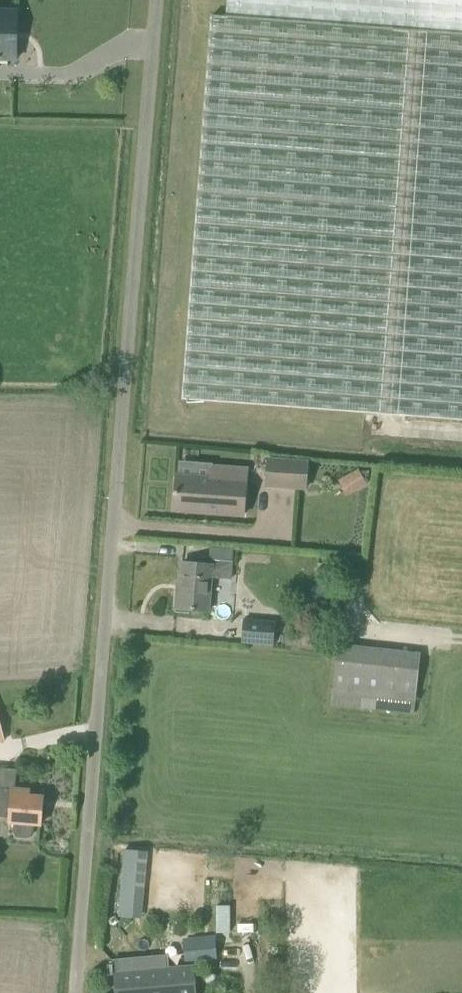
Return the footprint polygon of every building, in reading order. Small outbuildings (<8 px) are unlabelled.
[(226,17),(212,16),(198,208),(182,401),(461,422),(461,0),(228,0),(226,17)] [(17,11),(0,10),(0,60),(16,60),(17,11)] [(306,488),(308,466),(270,462),(268,484),(306,488)] [(177,476),(174,510),(244,515),(248,469),(212,467),(211,479),(177,476)] [(338,480),(346,496),(367,486),(359,470),(338,480)] [(190,610),(210,611),(213,566),(182,563),(180,591),(177,591),(175,612),(190,613),(190,610)] [(243,645),(276,647),(277,623),(245,621),(243,645)] [(414,715),(421,655),(338,646),(331,706),(414,715)] [(16,789),(0,788),(0,818),(10,818),(10,823),(14,823),(14,830),(16,837),(30,838),(34,832),(34,825),(41,825),(43,797),(28,796),(29,790),(16,789)] [(144,916),(146,849),(121,848),(119,916),(144,916)] [(215,905),(216,933),(241,931),(239,904),(215,905)] [(218,958),(216,941),(184,943),(185,961),(218,958)] [(156,992),(195,992),(193,967),(167,969),(166,956),(153,957),(156,992)] [(153,957),(115,960),(117,992),(156,992),(153,957)]
